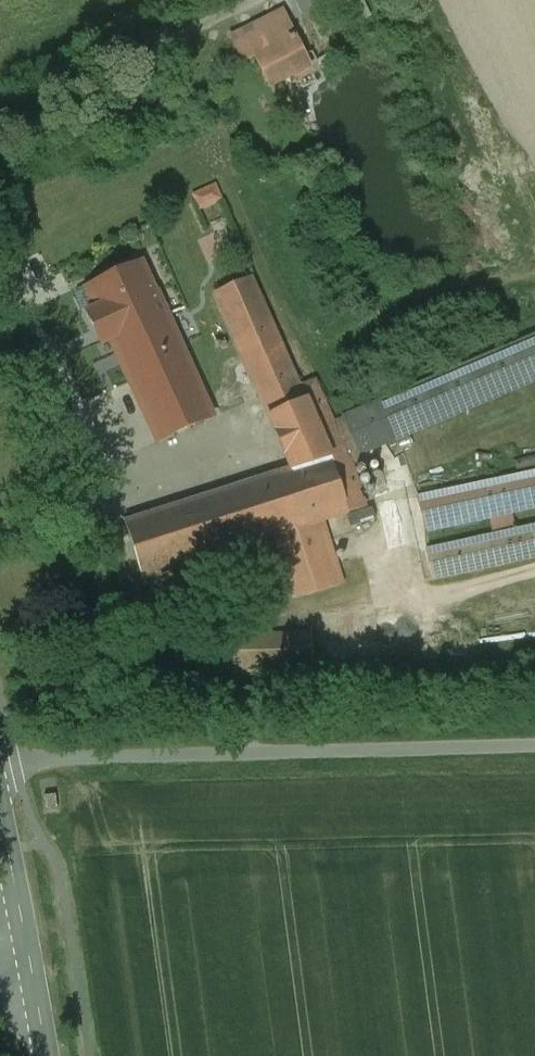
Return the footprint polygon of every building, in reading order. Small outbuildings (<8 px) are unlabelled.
[(311,16),(336,7),(333,0),(305,0),(311,16)] [(283,12),(231,38),(243,63),(255,57),(269,87),(279,82),(275,73),(305,57),(283,12)] [(214,187),(194,196),(199,208),(219,199),(214,187)] [(157,294),(142,262),(86,289),(95,309),(87,313),(101,344),(110,340),(157,442),(212,417),(185,357),(172,326),(167,314),(163,316),(156,301),(159,299),(157,295),(157,294)] [(300,388),(251,278),(214,294),(219,306),(233,336),(268,416),(305,400),(300,388)] [(188,319),(172,326),(185,357),(233,336),(219,306),(215,307),(188,319)] [(343,418),(357,455),(534,380),(534,337),(343,418)] [(346,454),(314,381),(300,388),(305,400),(305,401),(348,514),(364,509),(346,454)] [(268,416),(291,470),(124,523),(142,579),(270,539),(319,523),(348,514),(305,401),(305,400),(268,416)] [(93,444),(80,450),(85,462),(99,456),(93,444)] [(418,498),(425,531),(534,507),(534,472),(418,498)] [(377,508),(349,516),(351,525),(379,517),(377,508)] [(319,523),(270,539),(289,598),(337,583),(319,523)] [(427,551),(433,579),(534,557),(534,527),(427,551)] [(310,634),(186,637),(187,674),(312,671),(310,634)]
